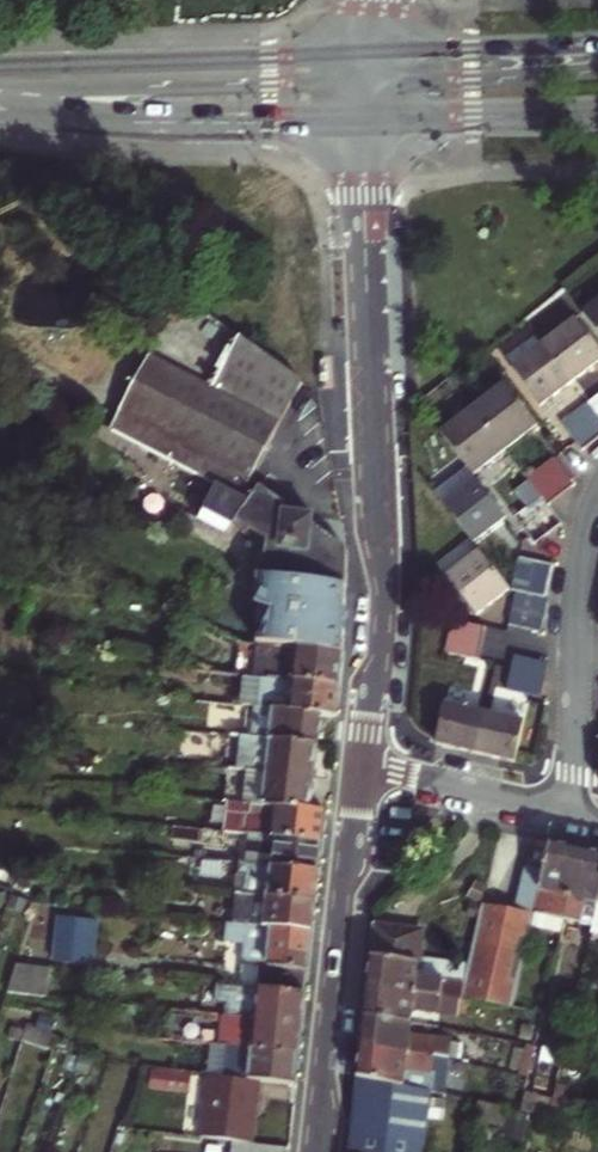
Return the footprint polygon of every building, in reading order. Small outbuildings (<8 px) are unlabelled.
[(597,332),(597,302),(584,313),(597,332)] [(571,379),(597,358),(597,346),(577,320),(545,345),(571,379)] [(247,495),(312,382),(251,348),(229,385),(141,336),(95,413),(247,495)] [(571,379),(545,345),(513,370),(540,404),(571,379)] [(478,409),(507,448),(540,423),(510,384),(478,409)] [(589,404),(597,415),(597,397),(589,404)] [(597,439),(597,415),(589,404),(576,414),(596,440),(597,439)] [(507,448),(478,409),(445,435),(474,473),(507,448)] [(563,424),(583,451),(596,440),(576,414),(563,424)] [(575,486),(554,459),(527,479),(541,497),(548,506),(575,486)] [(473,543),(507,517),(474,473),(440,499),(473,543)] [(217,485),(198,520),(227,535),(238,520),(258,535),(255,539),(254,548),(251,570),(262,575),(262,577),(269,577),(346,584),(347,549),(217,485)] [(548,506),(541,497),(514,518),(534,544),(561,523),(548,506)] [(238,520),(227,535),(254,548),(255,539),(258,535),(238,520)] [(476,616),(509,592),(479,552),(446,577),(476,616)] [(552,564),(520,557),(512,592),(515,593),(545,598),(552,564)] [(262,577),(257,576),(256,607),(266,608),(269,577),(262,577)] [(343,654),(346,584),(269,577),(266,608),(270,611),(265,628),(254,644),(343,654)] [(545,598),(515,593),(507,625),(541,633),(548,599),(545,598)] [(256,607),(256,627),(265,628),(270,611),(266,608),(256,607)] [(482,643),(485,627),(452,619),(449,635),(482,643)] [(445,652),(478,660),(482,643),(449,635),(445,652)] [(259,678),(340,687),(343,654),(254,644),(251,677),(259,678)] [(547,664),(514,656),(506,689),(539,697),(547,664)] [(256,707),(259,678),(251,677),(244,676),(240,706),(254,707),(256,707)] [(337,716),(340,687),(259,678),(256,707),(337,716)] [(445,703),(435,744),(475,753),(484,712),(445,703)] [(318,746),(322,715),(337,717),(337,716),(256,707),(254,707),(251,738),(318,746)] [(475,753),(513,762),(523,721),(484,712),(475,753)] [(246,738),(232,736),(229,762),(224,762),(223,768),(242,770),(246,738)] [(315,778),(318,746),(251,738),(246,738),(242,770),(251,771),(315,778)] [(228,802),(247,805),(251,771),(242,770),(223,768),(221,781),(220,787),(229,788),(228,802)] [(327,812),(311,810),(315,778),(251,771),(247,805),(253,805),(311,811),(326,813),(327,812)] [(225,832),(250,835),(253,805),(247,805),(228,802),(225,832)] [(323,843),(326,813),(311,811),(253,805),(250,835),(323,843)] [(173,826),(172,839),(200,842),(201,830),(173,826)] [(323,843),(250,835),(247,864),(320,873),(323,843)] [(524,869),(516,911),(483,905),(482,907),(480,918),(469,965),(464,984),(460,1000),(466,1001),(512,1009),(530,930),(533,914),(549,845),(549,844),(542,873),(524,869)] [(483,883),(492,888),(513,850),(503,845),(483,883)] [(579,851),(549,845),(533,914),(563,921),(579,851)] [(579,851),(563,921),(592,928),(597,900),(597,856),(579,851)] [(316,903),(320,873),(247,864),(240,864),(239,876),(245,876),(243,894),(316,903)] [(7,872),(5,884),(32,888),(34,877),(7,872)] [(237,894),(243,894),(245,876),(239,876),(237,894)] [(467,896),(483,905),(490,892),(474,883),(467,896)] [(234,924),(313,932),(316,903),(243,894),(237,894),(234,924)] [(10,907),(23,912),(27,902),(13,897),(10,907)] [(471,904),(468,916),(480,918),(482,907),(471,904)] [(559,937),(563,921),(533,914),(530,930),(559,937)] [(53,960),(96,965),(101,922),(58,917),(53,960)] [(243,943),(238,987),(306,994),(308,971),(309,971),(313,932),(234,924),(228,923),(226,942),(243,943)] [(416,977),(419,958),(422,932),(375,926),(367,988),(460,1000),(464,984),(416,977)] [(419,958),(416,977),(464,984),(469,965),(419,958)] [(7,993),(46,998),(50,968),(16,964),(7,993)] [(225,1017),(303,1025),(306,994),(238,987),(216,984),(214,1003),(226,1004),(225,1017)] [(411,1024),(413,1012),(457,1018),(458,1016),(460,1000),(367,988),(364,1018),(411,1024)] [(458,1016),(464,1017),(466,1001),(460,1000),(458,1016)] [(539,1015),(526,1012),(523,1026),(536,1029),(539,1015)] [(225,1017),(223,1017),(220,1046),(299,1055),(303,1025),(225,1017)] [(411,1024),(364,1018),(361,1046),(433,1056),(449,1060),(455,1061),(457,1046),(457,1044),(416,1039),(417,1025),(411,1024)] [(25,1026),(21,1040),(52,1051),(57,1037),(25,1026)] [(217,1033),(205,1032),(204,1044),(214,1045),(216,1045),(217,1033)] [(527,1044),(520,1076),(527,1077),(534,1045),(527,1044)] [(214,1045),(211,1076),(296,1085),(299,1055),(220,1046),(216,1045),(214,1045)] [(430,1093),(433,1056),(361,1046),(357,1078),(430,1093)] [(455,1061),(462,1063),(464,1047),(457,1046),(455,1061)] [(433,1056),(430,1093),(446,1096),(449,1060),(433,1056)] [(540,1066),(534,1091),(553,1096),(555,1087),(559,1070),(540,1066)] [(189,1075),(154,1072),(152,1089),(188,1092),(189,1075)] [(208,1076),(200,1137),(234,1142),(253,1144),(260,1082),(208,1076)] [(349,1151),(423,1151),(427,1120),(429,1101),(430,1093),(357,1078),(349,1151)] [(518,1078),(515,1090),(523,1092),(525,1080),(518,1078)] [(577,1125),(582,1105),(564,1101),(567,1090),(555,1087),(553,1096),(548,1118),(577,1125)] [(534,1091),(524,1089),(519,1111),(539,1115),(548,1118),(553,1096),(534,1091)] [(443,1103),(429,1101),(427,1120),(441,1122),(443,1103)] [(478,1103),(474,1122),(503,1128),(507,1109),(478,1103)] [(511,1113),(506,1135),(525,1139),(530,1117),(511,1113)] [(233,1151),(287,1151),(288,1149),(253,1144),(234,1142),(233,1151)]
